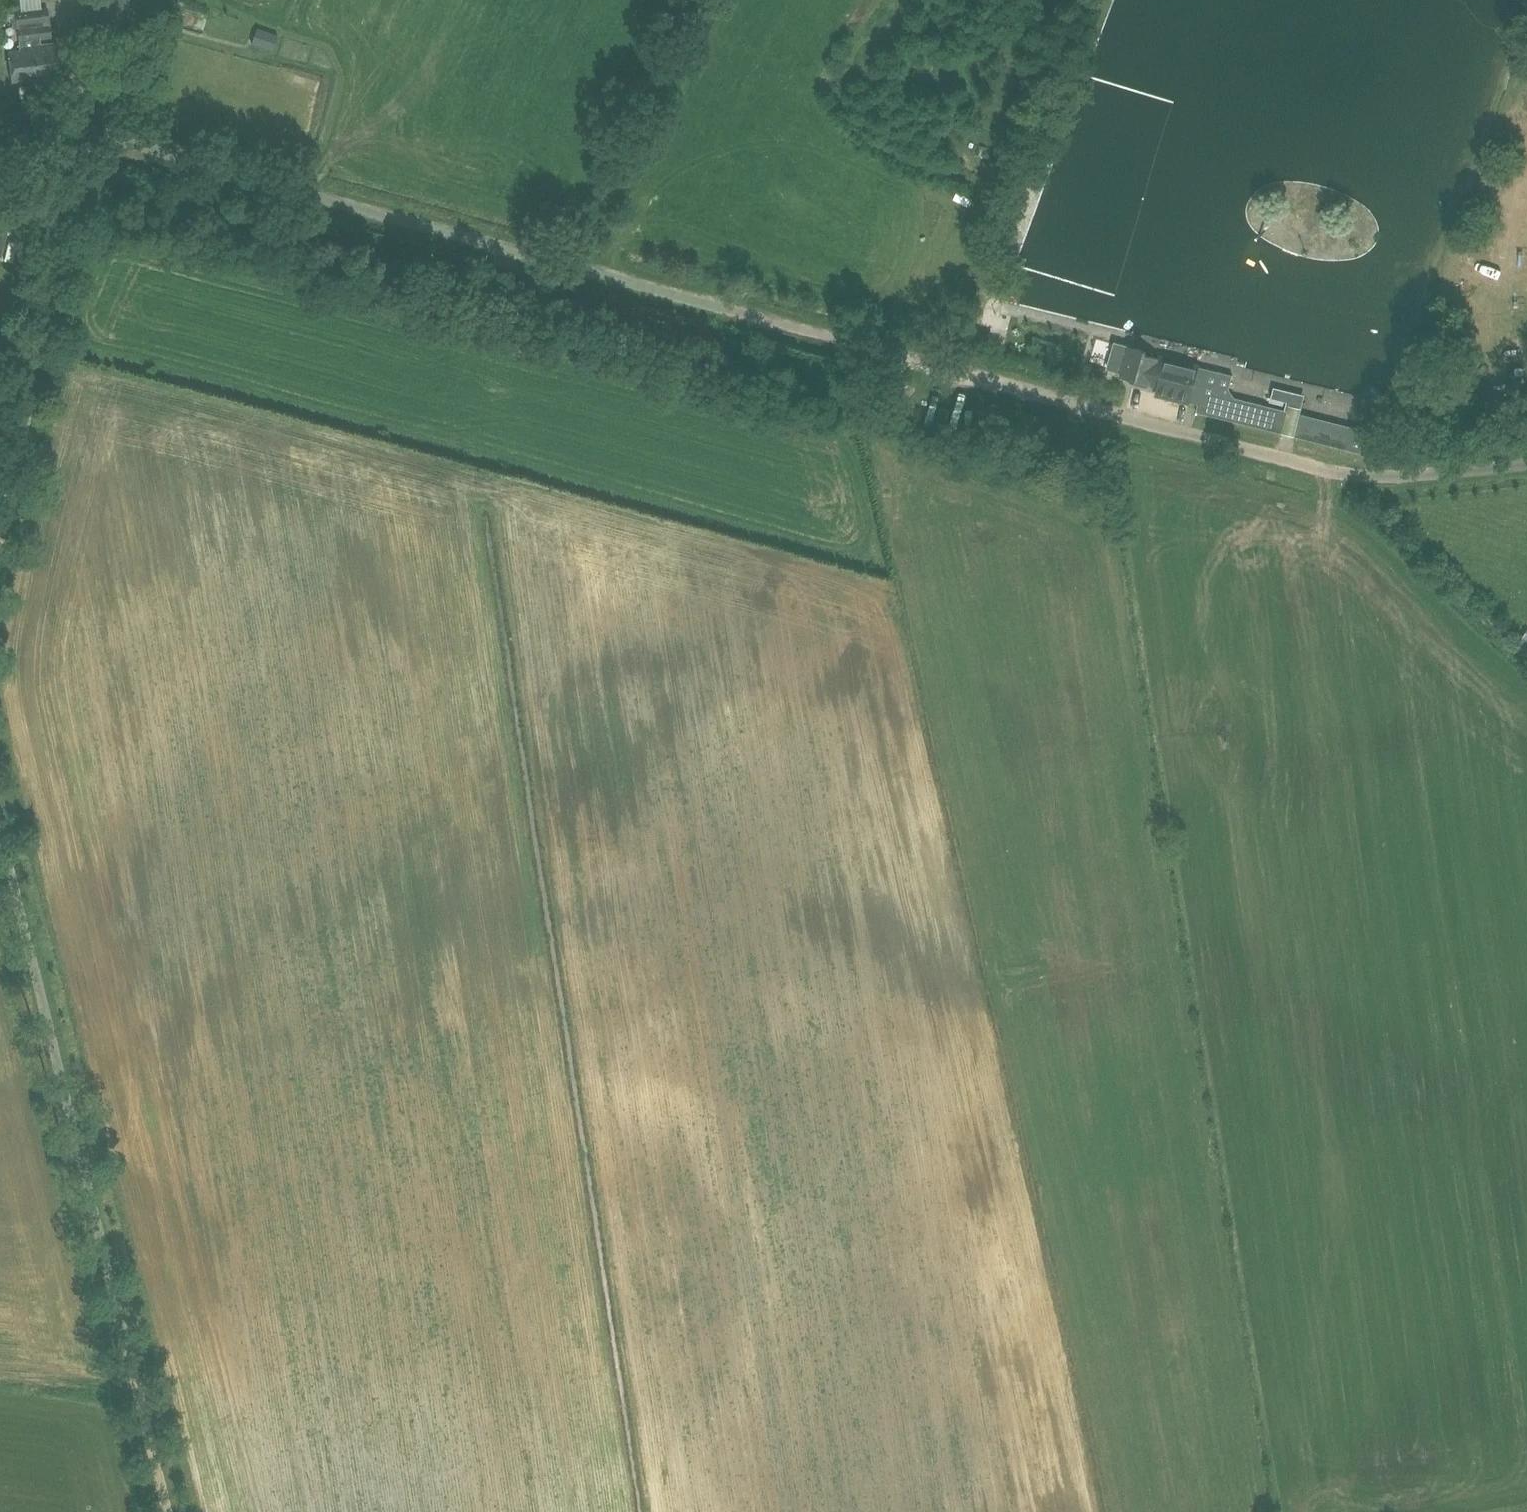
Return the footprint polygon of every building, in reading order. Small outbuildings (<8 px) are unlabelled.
[(52,37),(48,7),(13,12),(17,42),(52,37)] [(96,12),(86,13),(87,30),(97,29),(96,12)] [(61,78),(57,44),(9,51),(13,81),(34,78),(35,81),(61,78)] [(1,254),(9,219),(0,217),(0,254),(1,254)] [(1487,247),(1481,255),(1497,267),(1503,259),(1487,247)] [(1122,376),(1153,384),(1153,383),(1159,359),(1160,358),(1144,354),(1145,351),(1129,346),(1122,376)] [(1164,360),(1159,359),(1153,383),(1158,385),(1156,394),(1190,403),(1192,398),(1199,400),(1196,411),(1282,432),(1288,410),(1235,397),(1234,401),(1218,398),(1221,387),(1229,388),(1233,375),(1207,368),(1206,372),(1199,370),(1200,366),(1164,357),(1164,360)] [(1302,394),(1274,387),(1271,397),(1287,401),(1287,404),(1299,407),(1302,394)] [(1300,413),(1294,435),(1380,457),(1389,418),(1372,414),(1366,434),(1352,431),(1353,427),(1300,413)]
